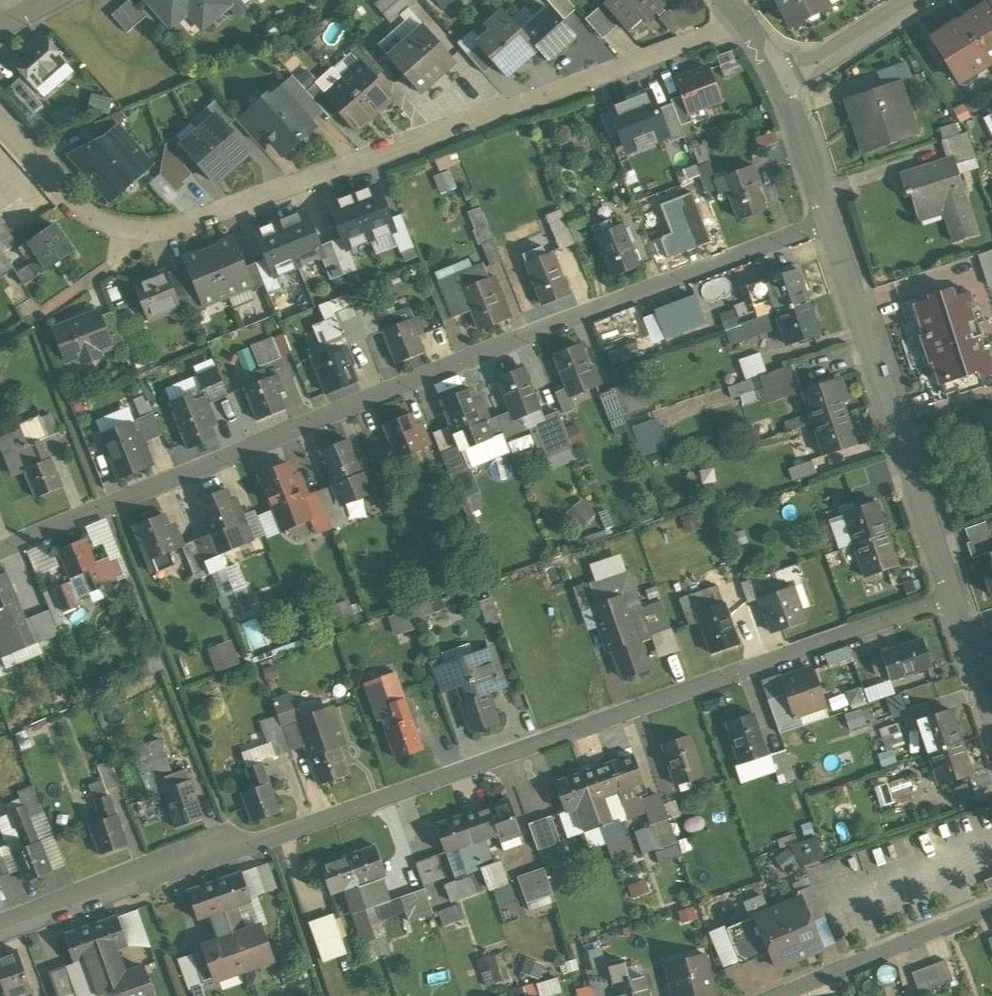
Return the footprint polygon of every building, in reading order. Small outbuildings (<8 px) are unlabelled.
[(129,0),(121,8),(135,24),(144,16),(129,0)] [(171,26),(192,7),(207,24),(227,6),(221,0),(148,0),(171,26)] [(374,5),(390,23),(416,0),(380,0),(374,5)] [(440,8),(450,0),(433,0),(440,8)] [(564,20),(576,9),(568,0),(546,0),(564,20)] [(603,4),(620,23),(628,32),(642,19),(645,23),(660,10),(651,0),(607,0),(603,4)] [(790,26),(806,17),(808,20),(811,22),(819,18),(819,14),(818,12),(828,6),(824,0),(777,0),(790,26)] [(965,17),(964,15),(956,13),(954,21),(955,23),(933,37),(933,40),(958,82),(991,61),(991,9),(988,3),(965,17)] [(620,23),(603,4),(585,19),(602,39),(620,23)] [(121,8),(112,15),(126,32),(135,24),(121,8)] [(521,31),(547,61),(573,38),(547,8),(521,31)] [(536,49),(503,12),(485,27),(490,33),(477,45),(494,64),(505,76),(536,49)] [(425,27),(389,59),(418,92),(454,61),(425,27)] [(61,65),(39,40),(11,65),(21,77),(33,90),(61,65)] [(383,71),(360,44),(350,53),(360,64),(373,79),(383,71)] [(494,64),(477,45),(466,54),(483,74),(494,64)] [(731,51),(716,56),(720,66),(734,60),(731,51)] [(904,62),(876,72),(881,87),(898,81),(898,82),(910,78),(904,62)] [(373,79),(360,64),(342,79),(373,114),(391,99),(373,79)] [(708,68),(675,80),(681,96),(688,113),(689,112),(720,100),(708,68)] [(44,104),(21,77),(11,85),(34,112),(44,104)] [(295,79),(281,91),(307,121),(308,121),(321,109),(306,92),(295,79)] [(373,114),(342,79),(325,95),(338,110),(356,129),(373,114)] [(881,87),(849,98),(859,129),(856,130),(864,153),(916,135),(898,82),(898,81),(881,87)] [(325,95),(315,84),(306,92),(321,109),(329,118),(338,110),(325,95)] [(281,91),(269,101),(267,98),(249,114),(247,115),(263,133),(278,150),(282,151),(290,144),(290,140),(289,139),(295,134),(298,137),(301,137),(311,129),(312,125),(308,121),(307,121),(281,91)] [(626,153),(667,138),(657,110),(651,93),(609,107),(611,113),(619,135),(626,153)] [(672,101),(680,126),(692,121),(689,112),(688,113),(681,96),(672,101)] [(673,105),(657,110),(667,138),(669,143),(685,138),(680,126),(673,105)] [(122,111),(96,123),(99,133),(105,140),(119,127),(130,121),(122,111)] [(246,111),(236,120),(254,141),(263,133),(247,115),(249,114),(246,111)] [(619,135),(611,113),(600,117),(608,139),(619,135)] [(217,116),(199,131),(233,169),(250,154),(217,116)] [(71,155),(110,200),(125,188),(129,192),(139,184),(135,179),(151,165),(119,127),(105,140),(71,155)] [(215,184),(233,169),(199,131),(182,146),(192,157),(215,184)] [(774,131),(755,139),(759,149),(778,142),(774,131)] [(966,133),(941,141),(947,160),(953,158),(955,165),(974,159),(966,133)] [(182,146),(174,137),(165,145),(172,153),(162,159),(160,176),(177,193),(186,185),(182,182),(191,173),(183,165),(192,157),(182,146)] [(705,147),(694,151),(701,168),(711,164),(705,147)] [(447,157),(435,162),(439,172),(451,168),(447,157)] [(947,160),(900,176),(906,195),(910,194),(919,222),(945,214),(954,242),(976,235),(963,195),(964,194),(959,175),(955,165),(953,158),(947,160)] [(974,159),(955,165),(959,175),(978,169),(975,158),(974,159)] [(696,165),(682,170),(693,197),(706,192),(696,165)] [(758,182),(752,167),(747,169),(752,184),(758,182)] [(747,169),(722,178),(727,192),(737,220),(762,211),(752,184),(747,169)] [(722,178),(715,181),(719,194),(727,192),(722,178)] [(377,187),(354,196),(371,240),(394,231),(390,219),(377,187)] [(354,196),(330,205),(343,238),(347,249),(371,240),(354,196)] [(685,198),(658,209),(674,250),(701,240),(685,198)] [(570,202),(560,206),(564,216),(574,212),(570,202)] [(574,212),(564,216),(571,231),(589,224),(583,208),(574,212)] [(561,211),(546,216),(560,249),(574,244),(561,211)] [(306,214),(282,223),(298,266),(322,257),(318,247),(306,214)] [(402,214),(390,219),(394,231),(402,252),(415,248),(402,214)] [(12,234),(2,216),(0,217),(0,242),(12,234)] [(610,220),(593,227),(596,236),(613,228),(610,220)] [(282,223),(258,232),(268,258),(275,276),(298,266),(282,223)] [(54,225),(20,248),(27,259),(35,253),(39,259),(47,270),(72,252),(54,225)] [(613,228),(596,236),(612,276),(638,266),(622,225),(613,228)] [(244,268),(231,238),(218,244),(219,246),(209,250),(227,296),(250,287),(251,286),(244,268)] [(343,238),(331,242),(344,276),(356,271),(347,249),(343,238)] [(493,240),(481,245),(490,267),(502,262),(493,240)] [(0,242),(0,276),(15,267),(0,242)] [(331,242),(318,247),(322,257),(331,281),(344,276),(331,242)] [(227,296),(209,250),(199,254),(198,252),(184,257),(196,287),(204,306),(205,305),(227,296)] [(978,255),(988,286),(991,285),(991,250),(978,255)] [(551,252),(525,262),(541,304),(567,294),(551,252)] [(268,258),(255,263),(264,285),(268,295),(280,291),(275,276),(268,258)] [(39,259),(16,274),(24,286),(47,270),(39,259)] [(264,285),(255,263),(244,268),(251,286),(250,287),(252,290),(264,285)] [(472,268),(439,281),(443,293),(452,316),(471,309),(462,287),(488,277),(484,267),(473,272),(472,268)] [(185,292),(176,269),(165,274),(176,302),(188,298),(185,292)] [(797,269),(764,280),(771,300),(775,312),(808,301),(797,269)] [(163,271),(134,283),(149,320),(167,313),(165,307),(176,302),(165,274),(163,271)] [(488,277),(462,287),(471,309),(479,329),(504,319),(488,277)] [(764,280),(745,286),(752,306),(771,300),(764,280)] [(196,287),(185,292),(188,298),(194,314),(206,309),(205,305),(204,306),(196,287)] [(927,296),(928,300),(916,304),(925,334),(918,336),(920,340),(928,364),(934,362),(945,395),(957,391),(959,395),(983,387),(980,377),(991,373),(991,361),(988,349),(984,350),(971,310),(975,308),(970,292),(954,297),(951,289),(927,296)] [(443,293),(433,297),(442,320),(452,316),(443,293)] [(694,296),(654,310),(664,337),(704,322),(694,296)] [(808,301),(775,312),(780,327),(786,345),(819,334),(808,301)] [(372,304),(356,311),(358,315),(366,337),(382,331),(379,323),(380,322),(372,304)] [(329,308),(308,317),(318,341),(339,332),(329,308)] [(380,322),(379,323),(382,331),(414,318),(410,310),(380,322)] [(735,310),(720,316),(725,330),(729,329),(740,325),(735,310)] [(125,345),(111,312),(99,317),(109,343),(108,344),(111,351),(125,345)] [(775,312),(740,325),(729,329),(734,344),(780,327),(775,312)] [(98,314),(55,330),(66,360),(80,355),(83,363),(99,357),(95,349),(108,344),(109,343),(99,317),(98,314)] [(358,315),(336,324),(342,338),(344,337),(347,345),(366,337),(358,315)] [(414,318),(382,331),(396,364),(424,352),(418,337),(423,335),(416,317),(414,318)] [(271,337),(251,345),(259,365),(279,357),(271,337)] [(342,338),(309,351),(326,393),(355,381),(348,366),(354,363),(347,345),(344,337),(342,338)] [(579,345),(554,355),(567,389),(570,397),(596,387),(595,387),(590,374),(579,345)] [(760,353),(739,360),(746,380),(767,373),(760,353)] [(786,367),(750,380),(754,391),(790,380),(786,367)] [(216,368),(196,376),(202,390),(206,402),(227,394),(216,368)] [(523,368),(497,378),(510,413),(513,419),(539,409),(523,368)] [(262,369),(238,378),(242,388),(266,378),(262,369)] [(595,372),(590,374),(595,387),(600,385),(595,372)] [(266,378),(242,388),(256,421),(285,410),(278,394),(284,392),(276,374),(266,378)] [(750,380),(728,387),(732,398),(754,391),(750,380)] [(834,381),(802,392),(812,423),(845,413),(834,381)] [(631,382),(614,389),(625,416),(653,405),(645,383),(633,387),(631,382)] [(471,388),(440,401),(450,425),(451,425),(459,445),(461,444),(471,440),(473,445),(491,438),(485,424),(490,421),(482,402),(477,404),(471,388)] [(567,389),(557,393),(562,406),(572,402),(570,397),(567,389)] [(614,389),(599,395),(612,427),(627,422),(625,416),(614,389)] [(202,390),(168,404),(172,416),(206,402),(202,390)] [(206,402),(172,416),(186,450),(214,438),(208,422),(214,420),(206,402)] [(496,418),(503,436),(534,424),(544,420),(540,408),(539,409),(513,419),(510,413),(496,418)] [(153,413),(133,421),(134,423),(142,443),(162,435),(153,413)] [(411,413),(382,425),(396,458),(430,443),(423,426),(418,429),(411,413)] [(845,413),(812,423),(824,457),(856,446),(845,413)] [(544,420),(534,424),(552,470),(574,461),(570,450),(573,449),(560,414),(544,420)] [(51,415),(40,419),(47,437),(59,432),(51,415)] [(21,429),(28,446),(41,440),(47,437),(40,419),(39,417),(19,425),(21,429)] [(654,420),(641,425),(652,453),(665,448),(654,420)] [(134,423),(114,431),(117,439),(103,444),(117,478),(145,467),(139,451),(144,449),(142,443),(134,423)] [(450,425),(433,433),(450,476),(470,468),(461,444),(459,445),(451,425),(450,425)] [(0,438),(0,443),(14,476),(24,471),(24,470),(36,465),(28,446),(21,429),(0,438)] [(354,454),(348,439),(319,451),(332,484),(340,502),(374,488),(359,452),(354,454)] [(41,440),(28,446),(36,465),(50,459),(41,440)] [(36,465),(24,470),(24,471),(36,498),(63,487),(50,459),(36,465)] [(812,462),(789,470),(793,482),(816,474),(812,462)] [(287,464),(260,475),(273,508),(302,496),(307,494),(299,477),(294,479),(287,464)] [(340,502),(332,484),(317,490),(332,528),(348,522),(340,502)] [(232,504),(226,489),(198,501),(211,533),(219,553),(222,552),(253,539),(238,502),(232,504)] [(326,513),(317,490),(307,494),(302,496),(311,519),(326,513)] [(302,496),(273,508),(283,530),(311,520),(311,519),(302,496)] [(566,507),(578,525),(595,514),(582,496),(566,507)] [(875,501),(841,513),(846,528),(852,545),(886,534),(875,501)] [(326,513),(311,519),(311,520),(316,534),(332,528),(326,513)] [(163,515),(134,527),(148,560),(169,551),(182,546),(182,545),(175,528),(169,530),(163,515)] [(985,522),(965,529),(969,542),(966,543),(972,558),(988,553),(991,552),(987,537),(989,536),(985,522)] [(846,528),(835,531),(841,549),(852,545),(846,528)] [(219,553),(211,533),(194,540),(203,561),(222,553),(222,552),(219,553)] [(886,534),(852,545),(863,578),(897,567),(886,534)] [(85,539),(57,550),(70,579),(81,574),(96,568),(97,567),(95,563),(85,539)] [(203,561),(194,540),(182,545),(182,546),(195,580),(208,574),(203,561)] [(25,548),(34,572),(54,565),(45,541),(25,548)] [(174,564),(169,551),(148,560),(153,573),(174,564)] [(222,553),(203,561),(208,574),(209,575),(228,568),(222,553)] [(111,584),(113,589),(120,586),(116,577),(124,575),(117,559),(110,561),(108,557),(95,563),(97,567),(96,568),(104,587),(111,584)] [(104,587),(96,568),(81,574),(90,593),(104,587)] [(629,570),(589,585),(597,607),(592,608),(592,609),(608,652),(612,651),(622,678),(649,668),(639,639),(637,640),(626,609),(641,604),(629,570)] [(0,575),(0,608),(17,600),(5,573),(0,575)] [(90,593),(81,574),(70,579),(72,582),(67,584),(75,600),(90,593)] [(75,600),(67,584),(44,593),(56,626),(63,624),(64,611),(77,606),(75,600)] [(589,585),(574,590),(582,613),(592,609),(592,608),(597,607),(589,585)] [(717,586),(679,599),(689,626),(701,622),(697,611),(723,602),(717,586)] [(793,587),(759,599),(771,633),(805,621),(793,587)] [(442,599),(411,610),(417,624),(426,621),(424,616),(445,608),(442,599)] [(481,601),(488,625),(497,622),(490,599),(481,601)] [(2,658),(22,649),(20,643),(36,636),(28,619),(25,620),(17,600),(0,608),(0,654),(2,658)] [(662,602),(642,609),(653,639),(673,632),(662,602)] [(723,602),(697,611),(701,622),(712,654),(738,645),(723,602)] [(48,611),(28,619),(36,636),(39,642),(58,634),(48,611)] [(396,634),(413,628),(408,614),(391,620),(396,634)] [(212,671),(237,662),(229,638),(204,647),(212,671)] [(922,641),(879,655),(886,674),(888,681),(931,667),(922,641)] [(826,663),(849,657),(846,645),(823,652),(826,663)] [(455,689),(460,702),(488,693),(500,689),(488,653),(446,667),(443,658),(430,663),(441,694),(455,689)] [(879,655),(868,659),(874,677),(886,674),(879,655)] [(811,669),(781,680),(786,693),(794,716),(799,714),(824,705),(811,669)] [(384,729),(412,720),(395,673),(365,684),(379,723),(381,722),(384,729)] [(861,689),(842,690),(843,703),(861,702),(861,689)] [(488,693),(460,702),(470,732),(498,722),(488,693)] [(786,693),(767,700),(779,734),(803,726),(799,714),(794,716),(786,693)] [(899,694),(886,696),(889,715),(903,712),(899,694)] [(299,721),(297,722),(306,746),(319,784),(347,774),(337,747),(344,745),(331,710),(299,721)] [(950,710),(917,721),(927,753),(960,742),(950,710)] [(296,711),(279,717),(291,751),(306,746),(297,722),(299,721),(296,711)] [(753,714),(725,723),(739,764),(767,755),(753,714)] [(279,717),(263,723),(270,744),(275,757),(291,751),(279,717)] [(412,720),(384,729),(394,759),(422,749),(412,720)] [(896,721),(877,726),(884,751),(878,753),(881,763),(894,760),(890,747),(902,743),(896,721)] [(688,735),(660,744),(674,786),(702,777),(688,735)] [(960,742),(927,753),(938,786),(971,775),(960,742)] [(270,744),(242,753),(248,768),(261,763),(261,762),(275,757),(270,744)] [(632,754),(607,763),(618,792),(642,783),(632,754)] [(117,784),(108,759),(94,764),(103,789),(117,784)] [(248,768),(247,768),(253,787),(268,782),(261,763),(248,768)] [(607,763),(580,772),(591,802),(604,797),(618,792),(607,763)] [(186,769),(171,774),(178,794),(193,789),(186,769)] [(580,772),(555,781),(565,811),(576,807),(591,802),(580,772)] [(873,785),(880,805),(892,801),(885,781),(873,785)] [(253,787),(241,792),(251,821),(279,811),(269,782),(268,782),(253,787)] [(642,783),(618,792),(622,804),(647,795),(642,783)] [(178,794),(166,798),(175,827),(203,817),(194,789),(193,789),(178,794)] [(618,792),(604,797),(612,821),(626,817),(622,804),(618,792)] [(109,795),(94,800),(101,820),(116,815),(109,795)] [(604,797),(591,802),(600,826),(612,822),(604,797)] [(509,798),(488,805),(498,834),(501,842),(522,835),(509,798)] [(661,803),(666,817),(676,814),(672,799),(661,803)] [(600,826),(591,802),(576,807),(584,832),(600,826)] [(488,805),(461,814),(472,843),(480,868),(493,864),(493,863),(484,839),(498,834),(488,805)] [(565,811),(559,813),(567,838),(584,832),(576,807),(565,811)] [(461,814),(436,823),(446,852),(459,847),(472,843),(461,814)] [(101,820),(89,824),(99,853),(127,844),(117,815),(116,815),(101,820)] [(551,815),(528,824),(537,850),(561,841),(551,815)] [(655,850),(677,843),(668,819),(647,826),(655,850)] [(619,820),(612,822),(600,826),(605,843),(624,836),(619,820)] [(31,822),(17,828),(25,848),(39,842),(31,822)] [(814,835),(773,852),(779,866),(795,859),(798,865),(822,855),(814,835)] [(25,848),(13,853),(24,881),(51,870),(40,842),(39,842),(25,848)] [(472,843),(459,847),(468,872),(480,868),(472,843)] [(375,906),(389,901),(381,877),(385,876),(374,845),(347,855),(357,885),(366,909),(375,906)] [(468,872),(459,847),(446,852),(457,881),(470,876),(468,872)] [(9,874),(0,851),(0,877),(9,874)] [(347,855),(321,865),(331,895),(345,890),(357,885),(347,855)] [(415,863),(423,885),(445,877),(437,855),(415,863)] [(500,860),(493,863),(493,864),(480,868),(487,888),(507,880),(500,860)] [(543,867),(517,876),(527,903),(553,894),(543,867)] [(241,871),(214,881),(233,935),(246,930),(237,906),(251,901),(241,871)] [(630,896),(649,890),(645,877),(626,883),(630,896)] [(214,881),(188,890),(198,919),(209,915),(218,940),(218,941),(234,935),(233,935),(214,881)] [(357,885),(345,890),(354,913),(366,909),(357,885)] [(812,888),(796,895),(798,898),(799,898),(809,920),(823,914),(812,888)] [(424,889),(400,897),(404,909),(409,922),(433,913),(424,889)] [(762,896),(743,904),(749,918),(755,916),(768,910),(762,896)] [(389,901),(375,906),(379,918),(404,909),(400,897),(389,901)] [(768,910),(755,916),(770,952),(777,968),(821,949),(809,920),(799,898),(798,898),(768,910)] [(458,902),(437,910),(443,925),(464,917),(458,902)] [(379,918),(375,906),(366,909),(376,939),(384,937),(385,936),(379,918)] [(376,939),(366,909),(354,913),(369,959),(381,955),(378,946),(376,939)] [(117,915),(90,925),(109,979),(122,974),(114,950),(127,945),(117,915)] [(333,915),(310,922),(319,947),(341,940),(333,915)] [(749,918),(725,928),(740,964),(770,952),(755,916),(749,918)] [(90,925),(64,934),(74,963),(89,958),(97,983),(109,979),(90,925)] [(246,930),(233,935),(234,935),(245,969),(259,964),(261,970),(274,965),(260,925),(246,930)] [(234,935),(218,941),(218,940),(204,945),(205,949),(215,980),(245,969),(234,935)] [(384,937),(376,939),(378,946),(386,944),(384,937)] [(346,954),(341,940),(319,948),(324,962),(346,954)] [(386,944),(378,946),(381,955),(392,951),(390,943),(386,944)] [(599,946),(586,948),(589,965),(602,963),(599,946)] [(205,949),(192,954),(203,984),(215,980),(205,949)] [(0,957),(0,979),(3,989),(5,995),(14,995),(31,990),(17,951),(0,957)] [(483,982),(500,977),(493,952),(475,958),(483,982)] [(665,963),(673,995),(716,995),(705,954),(665,963)] [(523,956),(519,973),(538,978),(542,961),(523,956)] [(67,966),(76,991),(78,995),(100,995),(114,991),(109,979),(97,983),(89,958),(74,963),(67,966)] [(944,960),(911,972),(919,994),(952,981),(944,960)] [(624,961),(609,965),(611,971),(613,981),(628,978),(624,961)] [(48,972),(56,995),(62,995),(76,991),(67,966),(48,972)] [(122,974),(109,979),(116,995),(152,995),(142,967),(122,974)] [(589,976),(593,995),(598,995),(616,992),(613,981),(611,971),(603,973),(589,976)] [(613,981),(616,992),(617,995),(648,995),(643,974),(628,978),(613,981)] [(538,983),(537,983),(523,987),(526,995),(562,995),(556,978),(538,983)]
